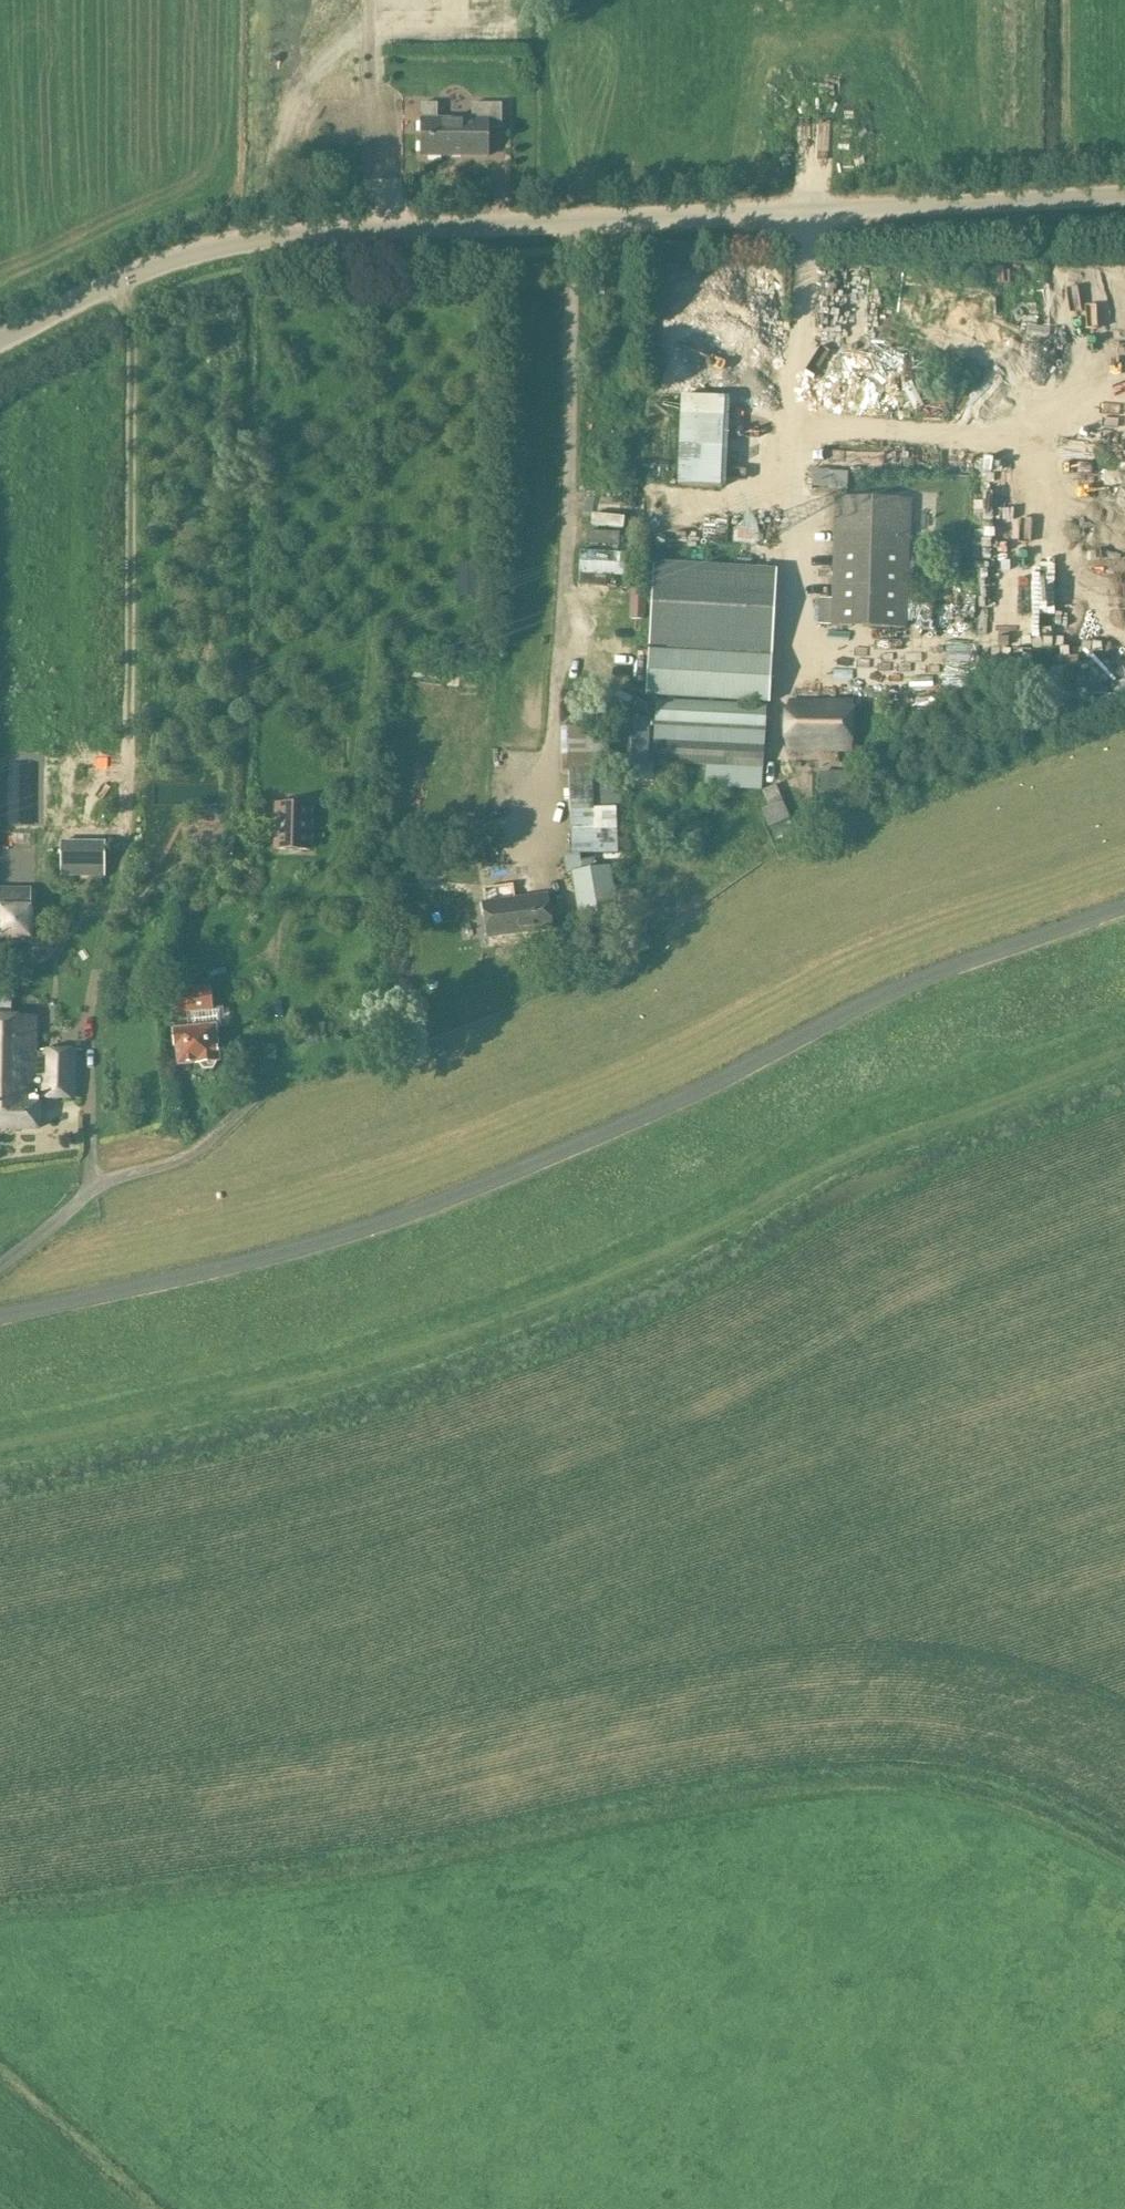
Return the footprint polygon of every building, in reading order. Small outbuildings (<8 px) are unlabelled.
[(488,156),(488,130),(502,129),(502,104),(472,104),(472,119),(439,119),(439,104),(422,104),(421,156),(488,156)] [(681,396),(678,486),(727,488),(730,398),(681,396)] [(809,471),(808,491),(849,492),(849,473),(809,471)] [(907,629),(911,501),(836,498),(833,600),(820,600),(819,626),(907,629)] [(761,574),(689,570),(655,568),(647,697),(769,704),(772,659),(775,659),(779,583),(761,582),(761,574)] [(649,645),(651,615),(634,614),(632,643),(649,645)] [(1082,705),(1111,699),(1108,685),(1079,690),(1082,705)] [(764,770),(766,729),(767,706),(656,700),(655,724),(656,724),(654,765),(705,767),(704,788),(762,791),(764,781),(761,770),(764,770)] [(851,750),(852,703),(790,701),(789,749),(851,750)] [(633,717),(630,767),(648,768),(650,718),(633,717)] [(618,831),(616,808),(595,809),(593,771),(593,770),(609,769),(607,728),(567,729),(572,833),(570,833),(571,856),(573,857),(573,874),(580,926),(619,919),(612,873),(624,872),(624,854),(618,854),(617,831),(618,831)] [(783,801),(784,801),(778,786),(763,792),(769,807),(765,809),(762,810),(764,817),(768,828),(790,818),(783,801)] [(276,805),(275,853),(310,853),(311,806),(276,805)] [(104,878),(104,851),(60,851),(60,878),(104,878)] [(34,942),(34,906),(31,906),(32,889),(0,889),(0,942),(34,942)] [(553,930),(548,895),(483,904),(488,939),(553,930)] [(194,1015),(212,1014),(213,1014),(212,989),(173,991),(174,1015),(194,1015)] [(203,1071),(214,1070),(217,1061),(214,1028),(213,1028),(212,1014),(194,1015),(196,1030),(174,1032),(176,1047),(177,1047),(179,1065),(199,1063),(203,1071)] [(37,1099),(80,1100),(80,1051),(36,1050),(36,1018),(0,1018),(0,1129),(39,1130),(39,1105),(37,1105),(37,1099)]
